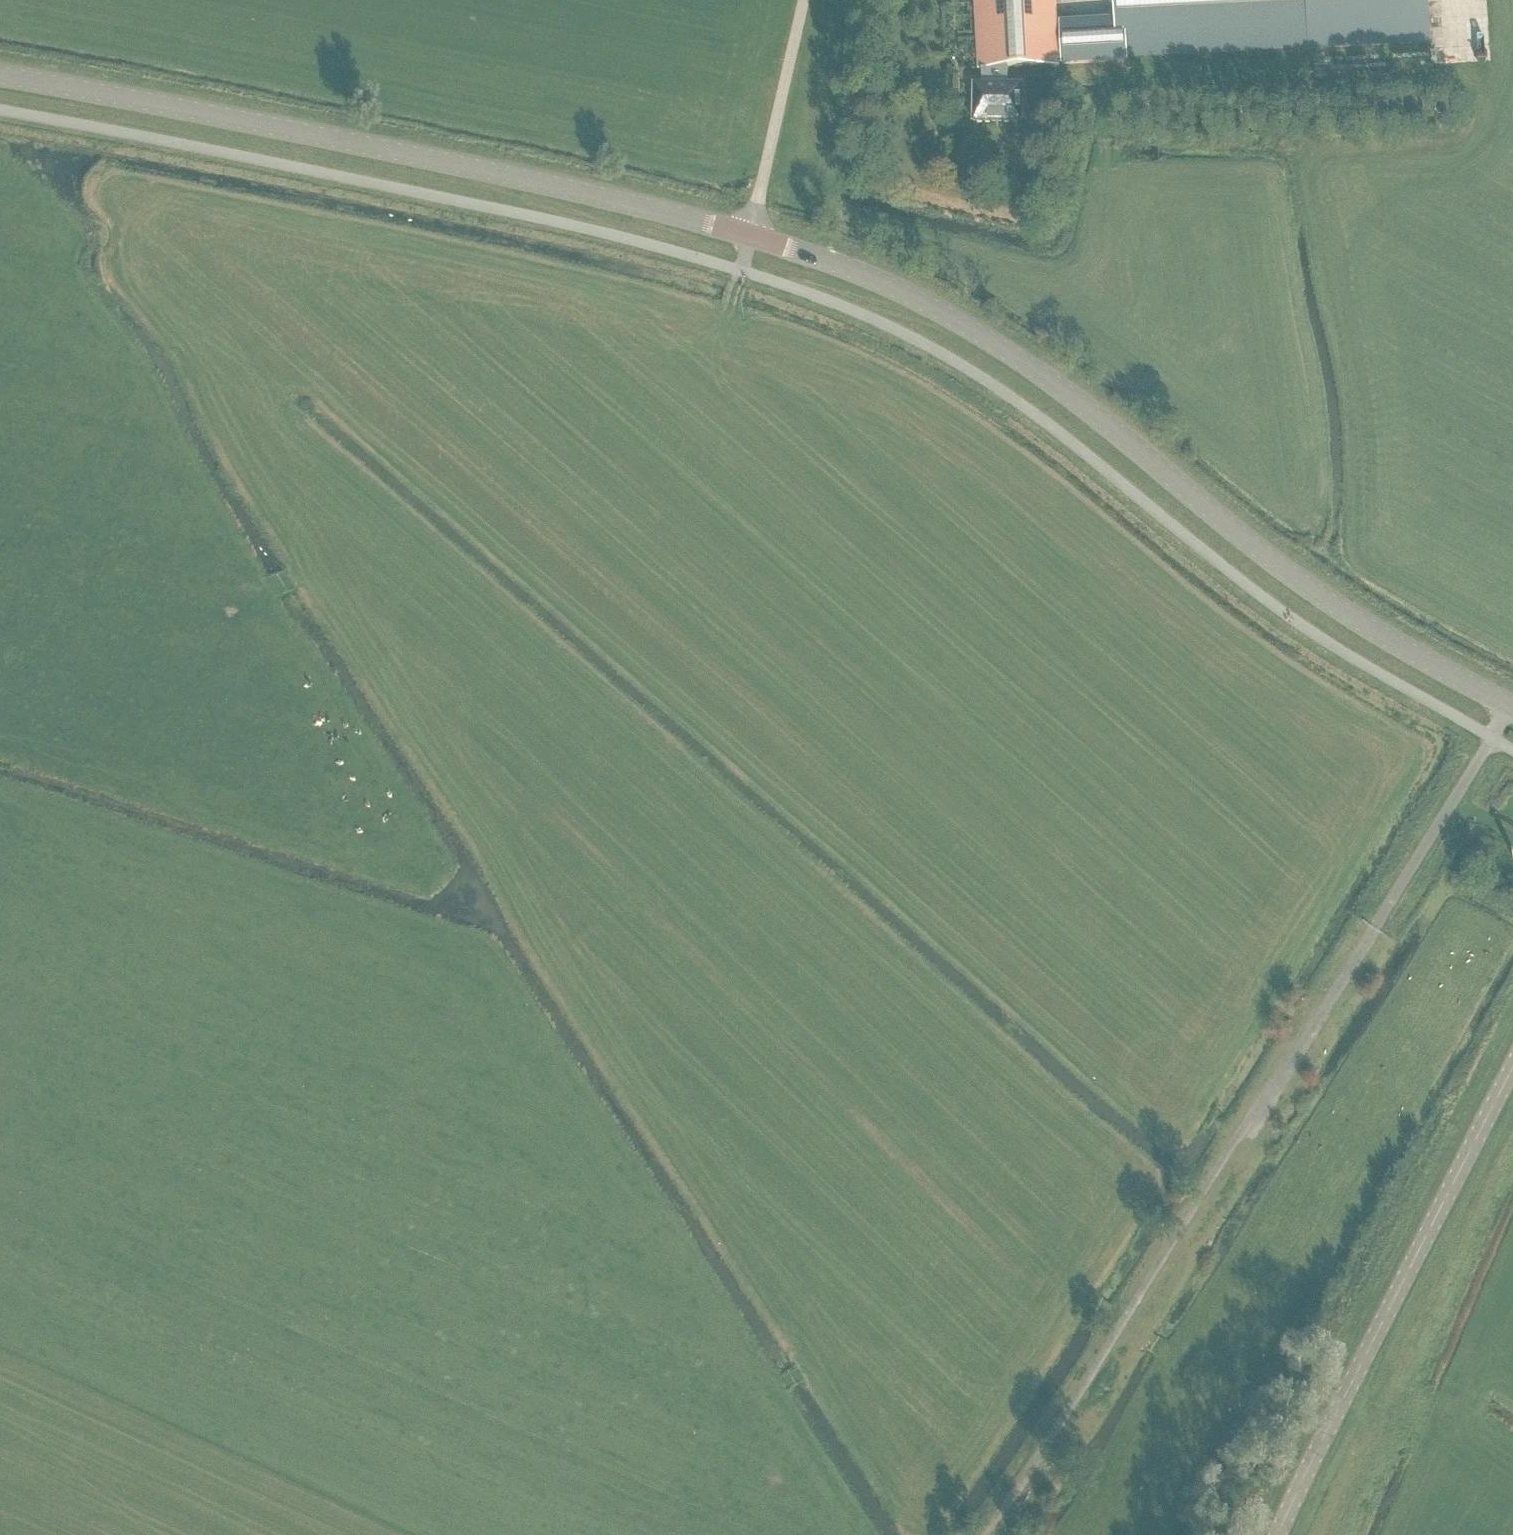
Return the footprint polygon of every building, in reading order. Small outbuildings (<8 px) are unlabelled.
[(1055,0),(975,0),(978,68),(982,68),(982,85),(975,84),(974,122),(1021,122),(1022,85),(1008,85),(1008,67),(1059,66),(1058,59),(1062,59),(1062,64),(1126,60),(1126,56),(1308,46),(1428,39),(1426,0),(1113,0),(1115,20),(1056,23),(1055,0)]
